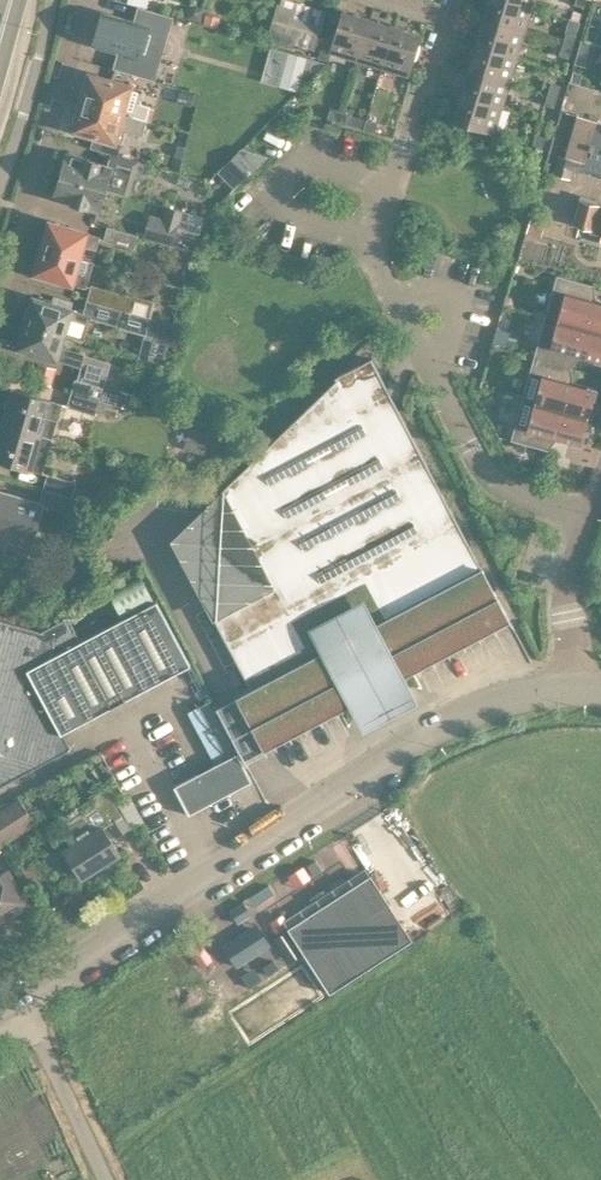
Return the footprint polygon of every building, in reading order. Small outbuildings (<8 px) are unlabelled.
[(320,8),(293,0),(280,0),(279,3),(277,3),(274,10),(266,38),(312,52),(325,9),(320,8)] [(501,0),(488,0),(481,21),(524,34),(532,9),(501,0)] [(532,9),(534,0),(501,0),(532,9)] [(585,0),(575,0),(573,7),(582,10),(585,0)] [(193,7),(187,11),(184,20),(197,24),(201,9),(193,7)] [(101,13),(91,46),(118,54),(113,69),(151,80),(169,17),(151,12),(144,10),(137,8),(132,22),(101,13)] [(329,54),(355,62),(367,21),(341,13),(334,38),(325,35),(317,60),(326,62),(329,54)] [(216,28),(219,18),(205,14),(202,24),(216,28)] [(392,28),(367,21),(355,62),(380,70),(392,28)] [(481,21),(474,46),(517,59),(524,34),(481,21)] [(406,78),(418,36),(392,28),(380,70),(406,78)] [(565,34),(561,45),(571,48),(574,37),(565,34)] [(581,40),(576,64),(589,67),(594,42),(581,40)] [(567,59),(571,48),(561,45),(558,56),(567,59)] [(509,84),(517,59),(474,46),(466,71),(509,84)] [(304,57),(288,53),(279,87),(295,91),(304,57)] [(82,91),(79,103),(145,122),(150,105),(135,101),(138,90),(142,78),(103,67),(100,80),(87,76),(86,78),(82,80),(80,88),(82,91)] [(582,73),(573,70),(570,80),(579,82),(582,73)] [(502,109),(509,84),(466,71),(459,96),(502,109)] [(550,84),(546,95),(556,98),(559,87),(550,84)] [(178,104),(189,107),(192,94),(182,92),(178,104)] [(553,109),(556,98),(546,95),(543,106),(553,109)] [(494,135),(502,109),(459,96),(451,122),(494,135)] [(141,136),(145,122),(79,103),(76,114),(72,116),(70,124),(72,127),(71,131),(97,139),(94,150),(109,155),(116,157),(123,131),(141,136)] [(336,123),(339,114),(328,110),(326,120),(336,123)] [(351,117),(339,114),(336,123),(348,127),(351,117)] [(575,117),(563,159),(557,157),(551,176),(568,181),(571,171),(600,180),(600,124),(575,117)] [(373,134),(376,124),(364,121),(362,131),(373,134)] [(541,149),(544,138),(534,135),(531,146),(541,149)] [(174,158),(181,160),(184,149),(177,147),(174,158)] [(238,183),(265,156),(241,149),(222,167),(238,183)] [(118,158),(91,150),(88,161),(83,159),(83,160),(64,155),(58,177),(104,190),(128,197),(137,163),(118,158)] [(70,205),(97,213),(104,190),(58,177),(52,199),(70,204),(70,205)] [(598,243),(600,244),(600,204),(597,203),(596,207),(577,201),(570,226),(591,232),(591,231),(600,234),(598,243)] [(148,219),(143,238),(170,246),(175,228),(195,234),(200,217),(180,212),(166,207),(161,223),(148,219)] [(524,234),(540,239),(544,224),(528,220),(524,234)] [(84,248),(95,251),(99,239),(48,224),(40,249),(80,261),(84,248)] [(132,250),(136,237),(106,228),(102,242),(132,250)] [(40,249),(33,275),(84,290),(91,264),(80,261),(40,249)] [(555,276),(544,317),(600,333),(600,303),(588,300),(592,286),(555,276)] [(152,303),(91,285),(85,303),(147,321),(152,303)] [(81,317),(82,315),(77,313),(69,311),(50,305),(32,299),(29,307),(25,309),(20,323),(24,324),(65,337),(74,340),(81,317)] [(50,305),(69,311),(71,305),(52,299),(50,305)] [(147,321),(85,303),(82,315),(143,333),(136,355),(159,362),(168,328),(147,321)] [(544,317),(532,358),(569,369),(573,355),(600,363),(600,333),(544,317)] [(61,349),(65,337),(24,324),(16,349),(79,369),(76,381),(74,380),(70,394),(98,401),(106,375),(109,364),(83,356),(61,349)] [(532,358),(521,399),(586,418),(594,390),(565,382),(569,369),(532,358)] [(234,698),(262,750),(508,621),(370,359),(334,378),(335,380),(220,492),(270,587),(211,617),(250,690),(234,698)] [(51,385),(56,368),(40,363),(35,380),(51,385)] [(51,439),(61,405),(10,391),(0,425),(51,439)] [(119,391),(115,406),(116,406),(125,408),(129,394),(119,391)] [(94,416),(98,401),(70,394),(66,408),(94,416)] [(509,441),(546,451),(550,438),(579,446),(586,418),(521,399),(509,441)] [(99,401),(96,410),(114,415),(116,406),(115,406),(99,401)] [(51,439),(0,425),(0,426),(0,462),(41,474),(45,459),(36,456),(41,437),(51,440),(51,439)] [(182,449),(203,456),(209,435),(189,428),(182,449)] [(41,490),(71,498),(73,491),(75,484),(46,475),(41,490)] [(67,512),(71,498),(41,490),(37,504),(0,494),(0,555),(2,556),(6,543),(30,550),(42,507),(67,514),(67,512)] [(71,498),(67,512),(77,515),(79,509),(84,511),(88,495),(73,491),(71,498)] [(70,532),(78,545),(84,541),(77,528),(70,532)] [(108,593),(119,614),(153,596),(142,575),(108,593)] [(39,632),(0,621),(0,786),(70,749),(61,734),(189,666),(155,601),(79,642),(66,617),(39,632)] [(251,782),(236,754),(173,788),(188,816),(251,782)] [(79,839),(61,851),(66,860),(64,861),(72,874),(75,872),(80,880),(119,855),(101,827),(106,824),(114,837),(127,829),(103,791),(64,815),(79,839)] [(134,835),(146,829),(129,796),(117,802),(134,835)] [(0,809),(0,846),(35,824),(17,798),(0,809)] [(31,860),(19,868),(29,884),(42,876),(31,860)] [(27,906),(5,871),(0,874),(0,923),(27,906)] [(284,930),(326,994),(408,939),(366,875),(284,930)] [(262,912),(280,902),(271,885),(253,895),(262,912)] [(258,923),(223,943),(237,968),(271,948),(258,923)]
